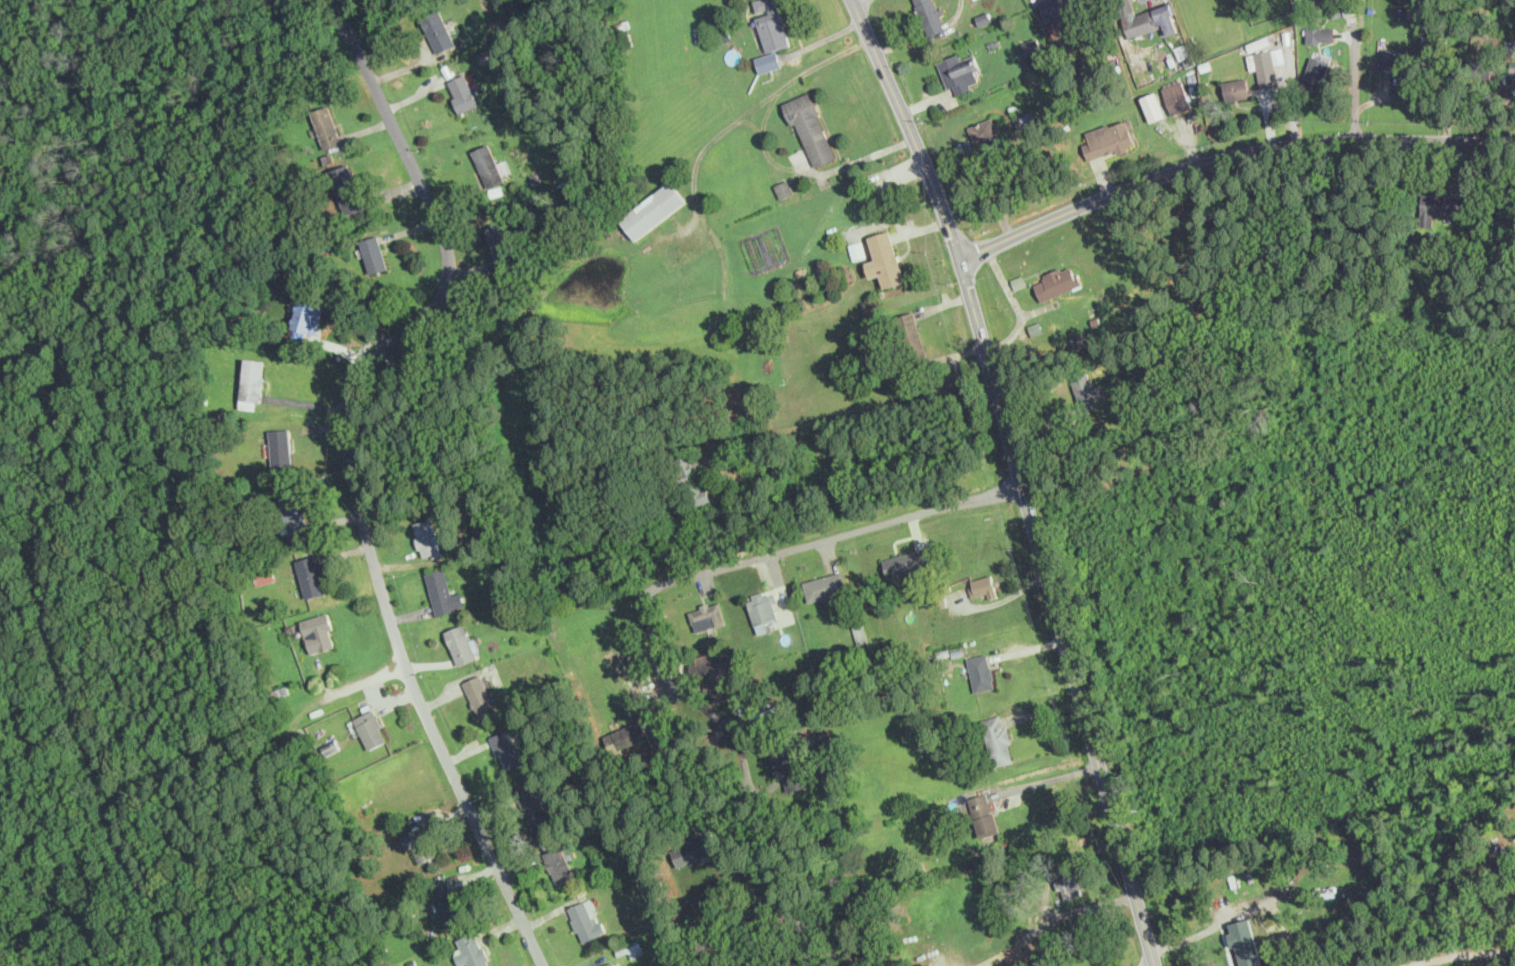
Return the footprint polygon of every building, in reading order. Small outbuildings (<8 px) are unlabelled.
[(777,0),(754,0),(757,14),(756,14),(767,54),(756,57),(760,72),(782,66),(777,49),(790,46),(777,0)] [(925,36),(945,30),(937,0),(914,0),(925,36)] [(1057,16),(1061,28),(1075,23),(1072,13),(1082,10),(1079,0),(1039,0),(1046,20),(1057,16)] [(1161,26),(1164,35),(1181,29),(1171,1),(1137,13),(1132,0),(1115,0),(1128,38),(1161,26)] [(451,31),(452,30),(441,7),(421,16),(437,53),(456,44),(451,31)] [(1335,26),(1307,25),(1307,41),(1334,42),(1335,26)] [(1022,43),(1033,69),(1048,63),(1037,36),(1022,43)] [(1382,67),(1420,67),(1420,48),(1382,48),(1382,67)] [(1278,83),(1272,49),(1253,52),(1260,87),(1278,83)] [(937,60),(947,88),(955,85),(958,93),(973,88),(969,78),(982,74),(976,55),(965,59),(962,51),(937,60)] [(1303,86),(1321,91),(1330,60),(1311,55),(1303,86)] [(460,111),(478,103),(465,73),(447,81),(460,111)] [(1249,97),(1248,77),(1223,79),(1225,99),(1249,97)] [(1192,107),(1182,78),(1162,86),(1171,114),(1192,107)] [(812,168),(837,158),(810,91),(785,101),(812,168)] [(1166,115),(1157,91),(1142,97),(1151,121),(1166,115)] [(344,142),(329,104),(311,112),(326,149),(344,142)] [(979,151),(1003,141),(993,116),(969,126),(979,151)] [(1087,129),(1090,140),(1084,142),(1088,159),(1138,147),(1131,119),(1087,129)] [(474,148),(485,187),(503,182),(492,143),(474,148)] [(328,172),(347,215),(367,206),(348,163),(328,172)] [(780,197),(793,192),(787,178),(774,184),(780,197)] [(620,218),(635,239),(688,201),(672,180),(620,218)] [(1462,193),(1422,193),(1421,225),(1433,225),(1433,214),(1461,215),(1462,193)] [(507,222),(489,226),(498,273),(517,269),(507,222)] [(884,287),(905,282),(892,229),(869,235),(875,257),(864,259),(869,279),(881,276),(884,287)] [(389,268),(378,233),(359,240),(370,274),(389,268)] [(1082,286),(1075,263),(1033,277),(1041,300),(1082,286)] [(292,328),(317,335),(325,305),(301,298),(292,328)] [(926,356),(914,311),(893,317),(905,361),(926,356)] [(240,408),(262,410),(266,359),(245,357),(240,408)] [(1098,408),(1091,374),(1073,378),(1081,412),(1098,408)] [(291,429),(271,429),(271,465),(291,465),(291,429)] [(702,489),(690,455),(673,461),(689,505),(711,497),(708,487),(702,489)] [(309,533),(300,491),(277,496),(286,538),(309,533)] [(413,523),(423,557),(442,552),(432,517),(413,523)] [(478,545),(495,543),(493,529),(477,532),(478,545)] [(931,565),(925,547),(883,559),(888,578),(931,565)] [(318,553),(297,558),(305,597),(326,592),(318,553)] [(451,592),(446,567),(427,571),(435,614),(464,609),(461,591),(451,592)] [(275,578),(272,568),(254,573),(257,584),(275,578)] [(809,602),(826,597),(827,602),(850,595),(843,570),(803,581),(809,602)] [(973,596),(988,592),(989,598),(998,595),(992,573),(969,579),(973,596)] [(778,618),(771,591),(747,597),(757,633),(769,630),(766,621),(778,618)] [(719,602),(709,605),(708,604),(689,610),(696,631),(725,622),(719,602)] [(338,644),(328,612),(301,621),(311,653),(338,644)] [(444,632),(460,665),(480,655),(464,622),(444,632)] [(741,673),(736,658),(740,657),(737,647),(714,653),(713,651),(689,658),(697,683),(706,681),(713,703),(735,696),(729,677),(741,673)] [(968,657),(974,691),(995,687),(988,653),(968,657)] [(464,681),(478,719),(498,711),(484,673),(464,681)] [(753,714),(756,722),(787,711),(785,703),(753,714)] [(369,749),(389,738),(373,707),(353,718),(369,749)] [(1015,761),(1007,725),(1004,725),(1001,714),(979,719),(990,767),(1015,761)] [(524,760),(508,728),(490,737),(505,769),(524,760)] [(782,770),(787,791),(809,785),(800,747),(771,754),(775,771),(782,770)] [(516,790),(533,833),(553,825),(546,807),(553,805),(548,790),(536,794),(533,784),(516,790)] [(968,797),(980,838),(999,832),(988,791),(968,797)] [(416,864),(437,854),(422,824),(402,834),(416,864)] [(678,865),(713,852),(707,836),(672,849),(678,865)] [(557,884),(576,875),(562,845),(543,853),(557,884)] [(430,891),(445,921),(463,912),(448,882),(430,891)] [(605,932),(592,898),(568,907),(581,941),(605,932)] [(1232,932),(1228,933),(1231,945),(1236,944),(1241,965),(1257,965),(1262,965),(1250,917),(1229,922),(1232,932)] [(476,931),(458,939),(462,949),(454,952),(460,965),(469,961),(471,965),(492,965),(476,931)]
